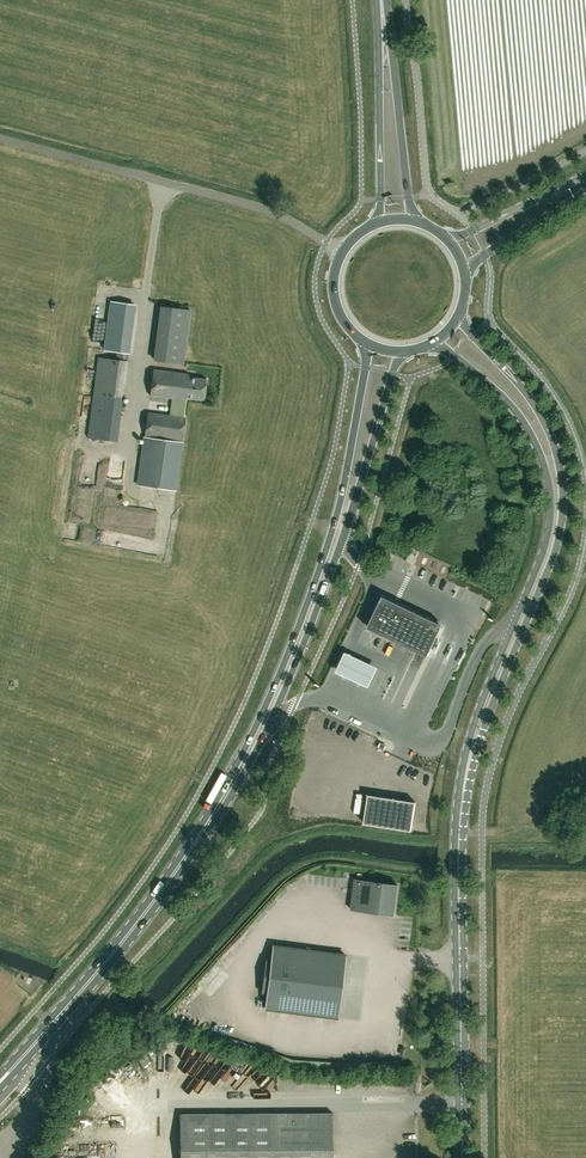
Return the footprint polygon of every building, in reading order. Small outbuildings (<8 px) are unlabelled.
[(136,304),(112,301),(105,349),(129,353),(136,304)] [(190,308),(162,304),(155,358),(183,362),(190,308)] [(117,441),(128,361),(110,359),(98,357),(88,437),(117,441)] [(189,375),(153,370),(150,396),(173,399),(170,416),(184,418),(186,397),(204,400),(207,380),(189,377),(189,375)] [(186,418),(184,418),(170,416),(148,413),(145,437),(169,440),(170,438),(183,440),(186,418)] [(175,441),(169,440),(145,437),(139,485),(169,489),(175,441)] [(147,568),(147,582),(159,582),(160,569),(147,568)] [(398,599),(400,594),(389,589),(387,595),(398,599)] [(427,655),(441,626),(434,623),(383,599),(369,628),(420,652),(427,655)] [(367,610),(363,620),(369,622),(373,612),(367,610)] [(378,669),(346,654),(337,674),(369,689),(378,669)] [(446,693),(452,694),(455,683),(449,681),(446,693)] [(329,737),(335,732),(326,721),(321,725),(329,737)] [(369,732),(364,745),(377,749),(382,737),(369,732)] [(347,740),(341,743),(347,753),(352,750),(347,740)] [(364,823),(412,831),(417,802),(369,795),(364,823)] [(582,827),(583,817),(573,817),(573,827),(582,827)] [(377,911),(388,899),(394,899),(396,886),(400,886),(374,882),(355,879),(351,909),(370,912),(371,910),(377,911)] [(267,998),(339,1008),(344,965),(272,956),(271,962),(265,961),(261,992),(267,993),(267,998)] [(285,1087),(287,1080),(272,1077),(270,1083),(285,1087)] [(46,1108),(51,1092),(45,1090),(40,1106),(46,1108)] [(332,1112),(180,1114),(181,1157),(333,1157),(332,1112)]
